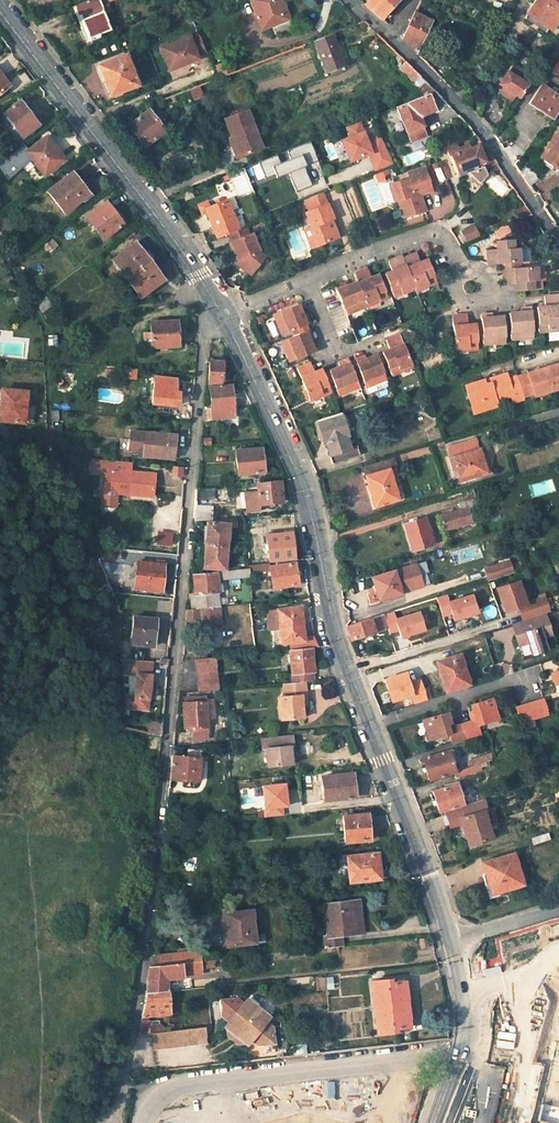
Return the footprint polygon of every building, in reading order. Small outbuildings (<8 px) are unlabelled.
[(75,24),(88,47),(94,45),(92,40),(100,37),(100,35),(111,29),(99,0),(87,0),(74,5),(79,18),(73,20),(75,24)] [(287,19),(279,0),(249,0),(260,30),(287,19)] [(362,1),(380,18),(397,0),(362,0),(362,1)] [(529,11),(555,28),(558,22),(558,0),(537,0),(529,11)] [(413,13),(401,39),(416,53),(430,20),(413,13)] [(331,33),(312,40),(324,70),(342,63),(331,33)] [(189,35),(159,47),(168,70),(198,58),(197,56),(206,52),(198,34),(189,37),(189,35)] [(126,53),(98,64),(108,89),(116,86),(117,88),(120,86),(121,91),(137,84),(126,53)] [(404,59),(397,66),(412,79),(418,74),(404,59)] [(532,77),(512,63),(499,82),(519,96),(532,77)] [(12,85),(0,69),(0,94),(12,85)] [(489,89),(476,84),(469,105),(480,117),(489,89)] [(551,118),(558,107),(558,96),(555,94),(557,91),(553,88),(551,91),(541,84),(528,102),(551,118)] [(110,95),(121,91),(120,86),(117,88),(116,86),(108,89),(110,95)] [(434,89),(428,92),(431,99),(440,95),(434,89)] [(431,99),(428,92),(395,105),(399,115),(410,142),(426,135),(418,115),(435,108),(431,99)] [(21,99),(5,112),(24,137),(40,124),(21,99)] [(399,115),(395,105),(378,112),(383,122),(399,115)] [(224,118),(231,137),(234,136),(242,155),(261,147),(246,109),(224,118)] [(148,143),(165,130),(150,110),(129,126),(136,135),(139,133),(148,143)] [(349,136),(340,140),(348,161),(367,153),(373,171),(389,165),(378,135),(365,140),(358,120),(345,125),(349,136)] [(30,148),(26,143),(0,163),(8,174),(31,157),(44,175),(67,159),(48,134),(30,148)] [(558,171),(558,137),(555,135),(539,158),(558,171)] [(234,136),(231,137),(228,138),(236,157),(242,155),(234,136)] [(308,140),(256,162),(263,179),(273,175),(274,178),(286,173),(294,193),(310,186),(305,174),(319,168),(308,140)] [(450,156),(460,152),(456,143),(446,147),(450,156)] [(460,152),(450,156),(449,156),(455,172),(461,188),(476,183),(478,185),(481,182),(487,180),(486,177),(488,176),(484,171),(480,162),(474,146),(460,152)] [(491,156),(480,162),(484,171),(496,164),(494,162),(491,156)] [(537,179),(527,164),(520,174),(528,185),(537,179)] [(396,199),(401,217),(424,210),(417,191),(421,190),(422,193),(431,190),(423,167),(410,171),(412,176),(407,177),(391,183),(396,199)] [(72,170),(48,189),(65,213),(90,193),(72,170)] [(391,183),(386,184),(391,200),(396,199),(391,183)] [(192,198),(189,189),(180,192),(183,201),(192,198)] [(106,199),(86,215),(103,239),(124,223),(106,199)] [(237,229),(225,199),(209,206),(203,208),(205,212),(215,238),(227,233),(237,229)] [(203,208),(209,206),(207,201),(198,205),(201,214),(205,212),(203,208)] [(309,228),(306,229),(314,247),(335,238),(328,220),(330,219),(324,204),(303,213),(309,228)] [(524,206),(512,212),(516,220),(529,213),(524,206)] [(247,235),(243,226),(237,229),(227,233),(231,241),(229,242),(236,260),(241,258),(254,269),(263,257),(256,252),(257,251),(250,234),(247,235)] [(464,243),(478,236),(473,226),(460,232),(464,243)] [(306,229),(302,231),(308,249),(314,247),(306,229)] [(504,263),(516,262),(520,262),(519,248),(522,248),(521,238),(496,241),(497,250),(488,251),(489,264),(504,263)] [(53,239),(47,244),(51,250),(58,245),(53,239)] [(150,260),(135,241),(112,259),(126,277),(150,260)] [(416,253),(402,259),(413,285),(415,288),(427,283),(429,286),(437,282),(427,259),(420,262),(416,253)] [(392,271),(383,274),(393,297),(401,293),(399,291),(413,285),(402,259),(401,256),(388,262),(392,271)] [(241,258),(236,260),(252,272),(254,269),(241,258)] [(126,277),(141,297),(164,279),(150,260),(126,277)] [(516,268),(504,269),(505,283),(516,283),(517,291),(541,288),(541,280),(537,280),(536,266),(516,268)] [(371,277),(367,268),(353,274),(357,282),(366,304),(377,299),(378,302),(386,298),(377,275),(371,277)] [(344,283),(335,287),(346,315),(367,307),(366,304),(357,282),(345,286),(344,283)] [(14,297),(17,306),(23,304),(21,295),(14,297)] [(47,295),(37,302),(43,312),(52,304),(47,295)] [(537,310),(538,322),(539,331),(548,331),(548,327),(558,326),(558,295),(544,296),(544,305),(537,306),(537,310)] [(307,324),(309,323),(306,313),(302,315),(297,305),(272,315),(280,335),(296,329),(307,324)] [(532,322),(531,310),(530,307),(520,308),(521,311),(508,312),(509,315),(510,327),(511,341),(533,339),(532,322)] [(483,345),(506,343),(504,327),(503,316),(492,317),(491,313),(480,314),(481,324),(482,336),(483,345)] [(476,337),(475,324),(467,324),(466,314),(451,316),(454,348),(470,346),(470,350),(477,349),(476,337)] [(151,331),(151,347),(179,345),(178,320),(150,321),(151,331)] [(298,334),(309,329),(307,324),(296,329),(298,334)] [(309,329),(298,334),(280,341),(289,362),(315,352),(310,341),(313,340),(309,329)] [(49,349),(57,349),(56,334),(49,334),(49,349)] [(385,340),(389,349),(381,352),(385,363),(392,377),(400,374),(399,371),(412,366),(399,335),(385,340)] [(381,352),(376,354),(380,365),(385,363),(381,352)] [(364,356),(354,360),(359,371),(366,388),(386,380),(380,365),(376,354),(366,358),(364,356)] [(339,366),(329,370),(333,381),(339,395),(359,387),(353,373),(349,362),(348,359),(338,363),(339,366)] [(210,360),(208,382),(222,383),(224,361),(210,360)] [(354,360),(349,362),(353,373),(359,371),(354,360)] [(327,383),(323,372),(322,369),(314,372),(311,364),(295,371),(306,394),(319,389),(320,392),(329,388),(327,383)] [(528,375),(535,398),(558,390),(558,365),(528,375)] [(128,367),(126,376),(135,377),(136,367),(128,367)] [(333,381),(329,370),(323,372),(327,383),(333,381)] [(482,404),(496,399),(513,394),(515,401),(523,398),(517,378),(515,374),(508,376),(506,372),(489,377),(491,381),(485,383),(483,379),(465,384),(471,402),(481,399),(482,404)] [(535,398),(528,375),(517,378),(523,398),(524,401),(535,398)] [(152,402),(178,405),(179,391),(174,391),(175,378),(155,376),(152,402)] [(210,385),(213,418),(236,417),(232,383),(210,385)] [(0,418),(0,420),(25,422),(27,390),(3,389),(0,418)] [(481,399),(471,402),(473,410),(497,402),(496,399),(482,404),(481,399)] [(452,408),(437,413),(438,417),(454,412),(452,408)] [(61,445),(62,410),(52,409),(53,444),(61,445)] [(338,411),(315,418),(323,442),(324,441),(330,462),(357,453),(354,444),(348,446),(344,436),(346,435),(338,411)] [(131,430),(129,449),(143,450),(143,455),(173,458),(176,434),(131,430)] [(449,458),(456,481),(484,472),(477,449),(476,450),(473,440),(448,448),(451,458),(449,458)] [(237,449),(239,475),(265,472),(262,447),(237,449)] [(395,468),(392,457),(362,466),(374,505),(397,498),(388,470),(395,468)] [(106,471),(107,460),(93,459),(92,470),(106,471)] [(106,471),(104,491),(117,492),(153,495),(155,472),(132,471),(132,462),(107,460),(106,471)] [(174,465),(173,474),(182,475),(183,466),(174,465)] [(257,482),(258,491),(249,492),(250,505),(264,504),(284,502),(282,480),(257,482)] [(115,506),(117,492),(104,491),(103,505),(106,509),(111,509),(115,506)] [(471,499),(473,505),(477,519),(487,516),(482,496),(471,499)] [(250,505),(252,514),(265,513),(264,504),(250,505)] [(477,519),(473,505),(442,515),(446,528),(477,519)] [(424,518),(403,524),(411,551),(432,545),(424,518)] [(208,521),(204,568),(225,570),(230,519),(208,521)] [(247,535),(261,534),(260,526),(246,527),(247,535)] [(158,531),(158,543),(172,544),(173,532),(158,531)] [(295,559),(292,532),(267,535),(270,562),(295,559)] [(103,547),(102,557),(120,558),(121,549),(103,547)] [(138,560),(136,587),(162,590),(164,563),(138,560)] [(487,580),(511,573),(507,561),(483,568),(487,580)] [(271,571),(273,588),(299,584),(296,563),(270,567),(271,571)] [(414,563),(370,578),(377,600),(421,586),(414,563)] [(193,574),(195,594),(191,594),(192,609),(201,608),(220,606),(218,580),(250,576),(250,572),(250,568),(193,574)] [(546,611),(542,598),(524,604),(517,581),(496,588),(503,612),(516,608),(520,620),(546,611)] [(477,613),(472,595),(449,603),(446,595),(437,598),(443,617),(451,614),(454,621),(477,613)] [(223,623),(221,606),(220,606),(201,608),(192,609),(188,609),(187,620),(202,619),(202,625),(223,623)] [(280,628),(282,643),(306,641),(302,607),(278,609),(280,628)] [(280,628),(278,609),(268,610),(270,630),(280,628)] [(424,630),(418,611),(395,619),(401,637),(424,630)] [(546,612),(518,621),(521,632),(516,634),(519,644),(525,642),(530,655),(548,649),(544,637),(553,634),(546,612)] [(387,628),(382,613),(346,625),(352,639),(387,628)] [(157,618),(135,616),(133,639),(145,640),(144,645),(154,646),(157,618)] [(512,623),(516,634),(521,632),(518,621),(512,623)] [(412,642),(404,644),(407,650),(414,648),(412,642)] [(289,649),(292,673),(293,676),(293,682),(306,681),(315,680),(314,671),(315,671),(313,647),(289,649)] [(445,679),(449,690),(469,684),(459,654),(436,662),(442,680),(445,679)] [(197,658),(200,691),(218,689),(215,657),(197,658)] [(149,710),(153,661),(122,659),(122,673),(137,674),(135,697),(132,697),(131,708),(149,710)] [(551,672),(555,683),(558,681),(558,669),(551,672)] [(408,682),(405,672),(384,679),(391,700),(411,694),(414,703),(425,700),(419,679),(408,682)] [(284,683),(285,696),(279,697),(281,719),(304,716),(304,706),(303,695),(307,694),(306,681),(293,682),(284,683)] [(206,696),(183,697),(185,727),(192,727),(193,737),(208,736),(206,696)] [(475,718),(461,722),(466,739),(480,735),(477,723),(498,716),(491,696),(470,703),(475,718)] [(520,722),(548,714),(543,698),(515,706),(520,722)] [(447,711),(422,718),(428,738),(449,732),(452,743),(466,739),(461,722),(447,726),(446,723),(450,721),(447,711)] [(163,735),(164,724),(152,722),(150,733),(163,735)] [(291,754),(290,746),(294,745),(292,734),(261,737),(263,749),(267,749),(268,766),(292,763),(291,754)] [(170,779),(199,781),(202,750),(189,749),(188,757),(173,756),(170,779)] [(449,749),(423,757),(430,779),(456,770),(455,768),(449,749)] [(494,759),(492,752),(470,759),(472,763),(473,765),(480,763),(494,759)] [(457,776),(482,769),(480,763),(473,765),(456,770),(457,776)] [(323,776),(325,799),(356,796),(353,773),(323,776)] [(287,806),(284,783),(262,786),(265,817),(282,815),(282,806),(287,806)] [(456,783),(433,790),(439,811),(458,806),(463,804),(456,783)] [(463,804),(458,806),(462,816),(458,817),(467,844),(490,836),(488,830),(484,815),(488,814),(483,798),(463,804)] [(343,815),(346,842),(371,840),(368,813),(343,815)] [(488,814),(484,815),(488,830),(497,827),(492,813),(488,814)] [(347,856),(350,882),(381,878),(378,852),(347,856)] [(208,853),(207,862),(209,862),(217,863),(218,855),(208,853)] [(513,853),(482,862),(489,885),(494,883),(497,892),(523,884),(513,853)] [(209,868),(209,873),(216,874),(217,863),(209,862),(209,868)] [(359,900),(353,901),(356,922),(362,921),(359,900)] [(344,945),(343,934),(363,932),(362,921),(356,922),(353,901),(325,905),(329,936),(324,937),(326,947),(344,945)] [(225,933),(226,945),(256,942),(253,910),(227,913),(228,933),(225,933)] [(307,913),(309,928),(316,927),(314,912),(307,913)] [(157,955),(158,965),(202,960),(200,950),(157,955)] [(216,967),(216,959),(202,960),(203,968),(216,967)] [(158,965),(149,966),(148,972),(146,993),(168,990),(167,979),(167,976),(184,975),(203,972),(203,968),(202,960),(158,965)] [(408,1004),(405,981),(391,982),(391,979),(372,981),(375,1007),(408,1004)] [(141,1021),(149,1020),(149,1015),(155,1015),(154,1012),(159,1012),(159,1013),(171,1012),(168,990),(146,993),(144,1001),(141,1021)] [(237,997),(220,999),(222,1015),(229,1021),(225,1026),(226,1026),(247,1044),(248,1045),(252,1039),(258,1044),(275,1042),(273,1027),(267,1021),(271,1016),(248,997),(244,1002),(237,997)] [(375,1007),(378,1033),(397,1031),(396,1028),(410,1027),(408,1004),(375,1007)] [(166,1031),(165,1027),(161,1023),(149,1024),(140,1025),(139,1034),(152,1033),(166,1031)] [(226,1026),(227,1034),(239,1044),(247,1044),(226,1026)] [(152,1033),(153,1047),(207,1041),(205,1027),(166,1031),(152,1033)] [(536,1122),(558,1122),(558,1028),(536,1122)] [(307,1054),(306,1044),(293,1045),(294,1055),(307,1054)]
